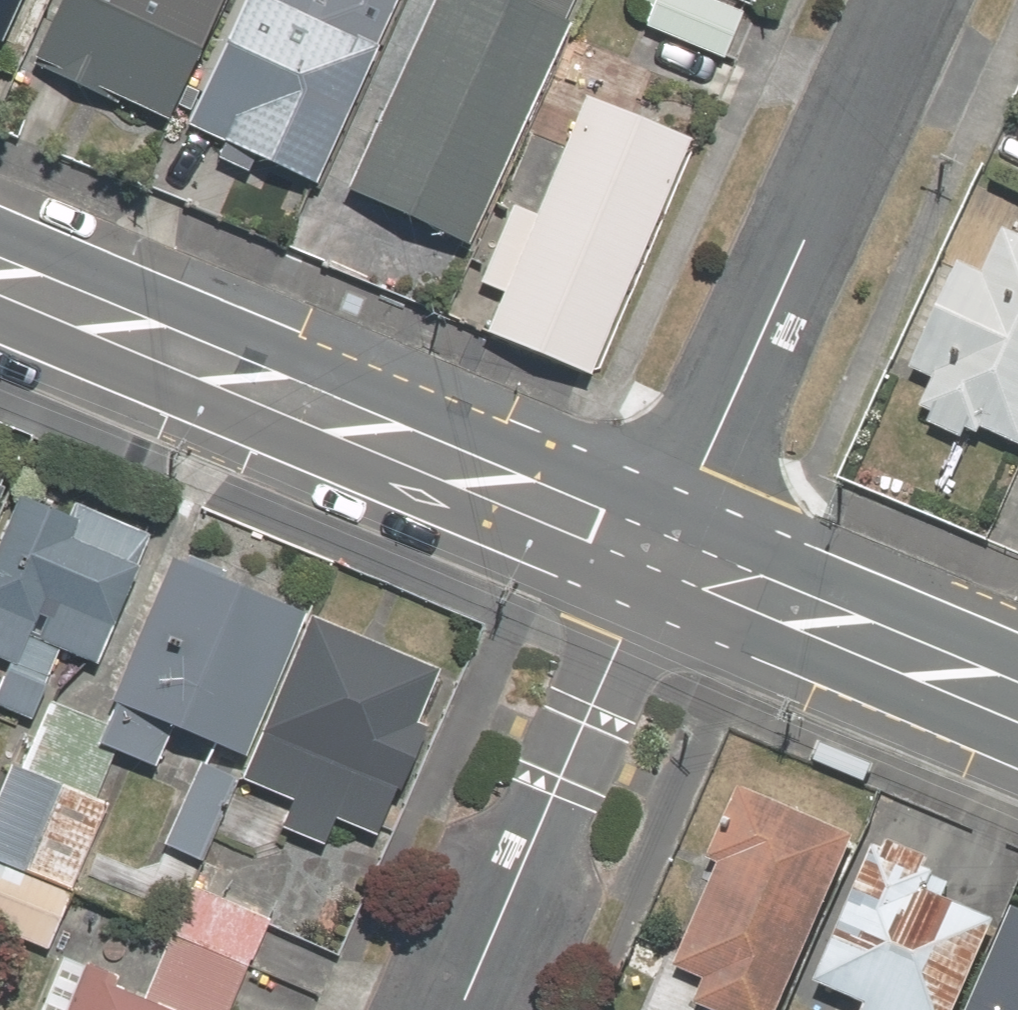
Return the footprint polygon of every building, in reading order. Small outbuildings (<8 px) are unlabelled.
[(20,0),(0,0),(0,44),(20,0)] [(161,127),(220,0),(55,0),(25,65),(161,127)] [(304,200),(396,0),(237,0),(173,140),(304,200)] [(455,251),(558,26),(501,0),(429,0),(338,197),(455,251)] [(725,67),(749,15),(717,0),(657,0),(643,30),(725,67)] [(749,15),(756,0),(717,0),(749,15)] [(497,297),(479,336),(580,382),(691,141),(582,91),(527,211),(506,201),(468,283),(497,297)] [(966,261),(913,379),(938,390),(919,432),(1017,476),(1017,244),(1000,236),(985,269),(966,261)] [(11,474),(0,469),(0,500),(11,474)] [(102,514),(67,499),(60,516),(19,497),(0,541),(0,672),(39,689),(48,668),(84,684),(141,555),(94,534),(102,514)] [(302,621),(165,560),(85,740),(150,769),(164,737),(236,769),(302,621)] [(442,683),(302,621),(236,769),(227,789),(283,814),(277,828),(320,847),(328,829),(369,847),(442,683)] [(6,761),(0,772),(0,935),(41,955),(111,813),(6,761)] [(724,782),(688,862),(705,870),(660,973),(697,989),(688,1009),(689,1009),(780,1009),(855,840),(724,782)] [(873,841),(805,996),(838,1009),(957,1009),(997,919),(946,896),(954,877),(873,841)] [(266,926),(190,892),(145,995),(59,957),(35,1009),(229,1009),(266,926)]
